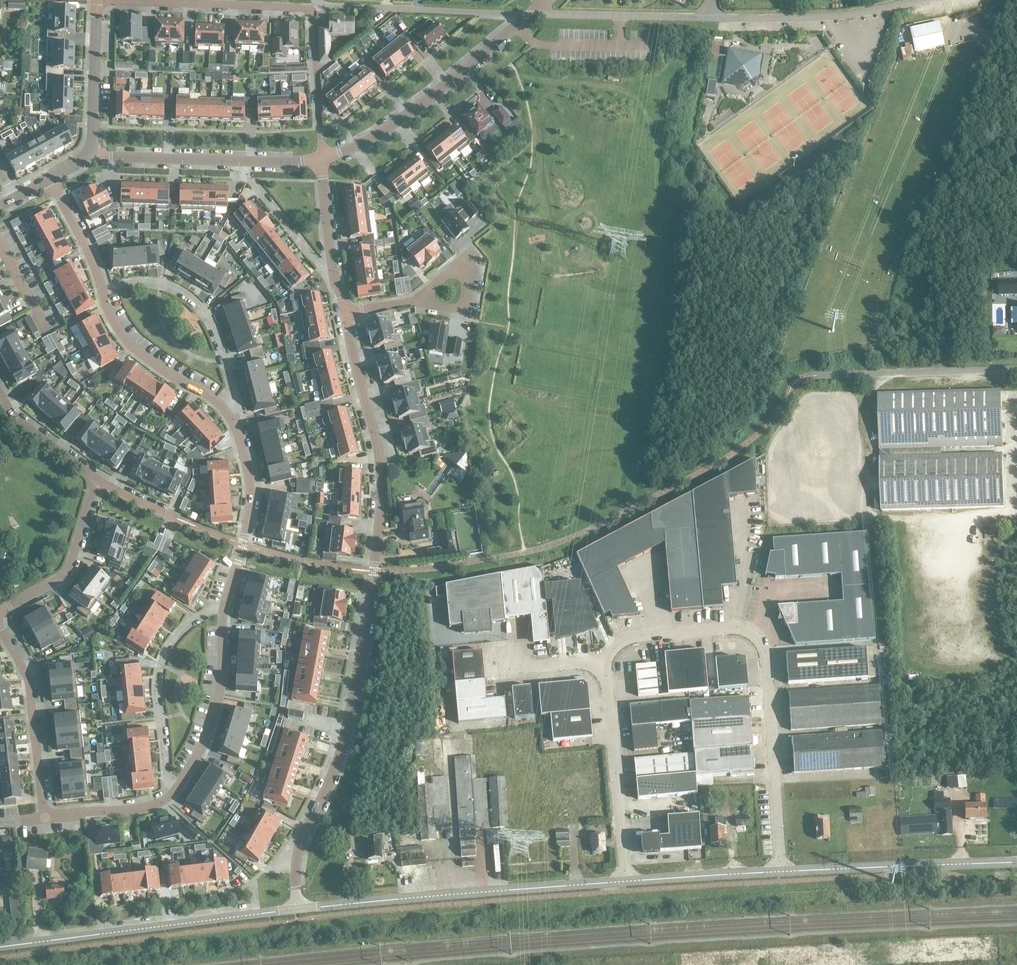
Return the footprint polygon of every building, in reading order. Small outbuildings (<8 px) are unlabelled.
[(25,3),(9,2),(8,10),(24,10),(25,3)] [(75,22),(76,10),(62,10),(62,4),(48,3),(48,15),(53,15),(53,21),(75,22)] [(353,22),(349,22),(349,19),(341,19),(341,17),(333,17),(332,19),(331,19),(331,29),(319,30),(320,62),(331,62),(330,36),(344,36),(344,33),(353,33),(353,22)] [(123,30),(122,41),(131,41),(131,44),(149,44),(150,31),(140,31),(140,19),(123,19),(123,20),(121,20),(121,30),(123,30)] [(75,34),(75,22),(53,21),(52,28),(48,28),(47,39),(61,40),(61,34),(75,34)] [(169,45),(170,21),(157,21),(156,48),(161,48),(161,45),(169,45)] [(170,21),(169,45),(170,45),(170,42),(178,43),(178,49),(183,49),(184,22),(170,21)] [(939,22),(910,28),(915,52),(944,46),(939,22)] [(249,47),(250,24),(237,24),(236,49),(241,49),(241,47),(249,47)] [(250,24),(249,47),(258,48),(258,51),(263,51),(264,24),(250,24)] [(286,56),(286,49),(298,49),(298,25),(281,25),(281,41),(274,41),(274,56),(286,56)] [(445,36),(436,25),(424,35),(420,30),(417,33),(415,31),(409,35),(417,45),(422,41),(428,49),(445,36)] [(209,48),(210,27),(196,26),(196,47),(209,48)] [(210,27),(209,48),(223,48),(224,27),(210,27)] [(414,56),(407,47),(411,43),(404,34),(399,37),(398,37),(389,44),(404,63),(414,56)] [(51,57),(74,58),(75,46),(61,46),(61,40),(47,39),(47,57),(51,58),(51,57)] [(435,57),(450,44),(446,40),(432,53),(435,57)] [(404,63),(389,44),(391,47),(383,54),(381,51),(380,51),(396,70),(404,63)] [(761,55),(729,49),(723,82),(740,85),(758,71),(761,55)] [(396,70),(380,51),(371,59),(372,59),(366,64),(374,73),(379,69),(386,78),(396,70)] [(74,70),(74,58),(51,57),(51,58),(51,64),(46,63),(46,75),(47,75),(60,76),(60,70),(74,70)] [(376,86),(369,77),(374,73),(366,64),(361,68),(361,67),(351,74),(367,93),(376,86)] [(340,70),(330,78),(333,82),(343,74),(340,70)] [(367,93),(351,74),(351,75),(353,77),(345,84),(359,102),(359,101),(358,100),(367,93)] [(73,92),(74,81),(64,81),(64,76),(60,76),(47,75),(46,92),(52,92),(52,91),(73,92)] [(119,92),(133,92),(133,80),(119,80),(119,92)] [(709,80),(706,96),(714,97),(717,82),(709,80)] [(359,102),(345,84),(336,91),(349,108),(358,101),(358,102),(359,102)] [(73,103),(74,92),(73,92),(52,91),(52,92),(51,102),(73,103)] [(349,108),(336,91),(327,99),(329,101),(322,107),(323,114),(332,106),(340,115),(349,108)] [(151,119),(152,95),(152,98),(141,98),(140,120),(140,119),(151,119)] [(163,119),(163,108),(170,108),(171,96),(164,96),(164,95),(152,95),(151,119),(163,119)] [(189,120),(189,96),(178,95),(178,96),(171,96),(170,108),(177,108),(177,120),(189,120)] [(294,121),(306,120),(305,99),(304,99),(304,95),(292,96),(292,99),(293,99),(294,121)] [(199,122),(200,99),(200,102),(190,102),(190,96),(189,96),(189,120),(199,121),(199,122)] [(128,119),(129,97),(117,97),(116,118),(128,119)] [(140,120),(141,98),(130,98),(130,97),(129,97),(128,119),(129,119),(129,118),(140,119),(140,120)] [(271,121),(270,97),(258,97),(258,99),(251,99),(251,111),(259,110),(259,122),(271,121)] [(282,122),(281,100),(270,101),(270,97),(271,121),(282,121),(282,122)] [(210,121),(211,99),(200,99),(199,122),(200,122),(200,121),(210,121)] [(221,123),(222,99),(211,99),(210,121),(221,121),(221,123)] [(232,122),(233,100),(222,99),(221,123),(221,121),(232,122)] [(244,122),(244,111),(251,111),(251,99),(244,99),(244,101),(233,101),(233,100),(232,122),(244,122)] [(294,121),(293,99),(292,99),(292,100),(281,100),(282,122),(283,122),(283,121),(293,120),(293,121),(294,121)] [(73,114),(73,103),(51,102),(49,102),(48,113),(73,114)] [(493,122),(489,116),(487,118),(478,107),(477,108),(476,107),(471,112),(471,113),(464,118),(469,125),(468,125),(473,132),(474,131),(478,136),(485,130),(484,129),(493,122)] [(509,121),(499,108),(493,113),(503,126),(509,121)] [(463,129),(467,126),(460,118),(457,120),(463,129)] [(524,126),(519,119),(512,125),(517,131),(524,126)] [(74,144),(65,127),(55,132),(64,149),(74,144)] [(474,141),(467,131),(461,136),(454,127),(445,134),(460,153),(469,146),(469,145),(474,141)] [(64,149),(55,132),(45,137),(45,138),(54,154),(55,154),(55,155),(64,150),(63,149),(64,149)] [(460,153),(445,134),(436,141),(451,161),(451,160),(449,157),(457,151),(460,154),(460,153)] [(54,154),(45,138),(45,137),(44,135),(34,141),(35,143),(36,143),(45,160),(54,154)] [(451,161),(436,141),(426,149),(434,158),(429,162),(436,171),(441,167),(442,168),(451,161)] [(35,165),(26,148),(27,148),(24,143),(14,149),(26,170),(35,165)] [(45,160),(36,143),(35,143),(27,148),(26,148),(35,165),(45,160)] [(26,170),(14,149),(4,154),(16,175),(26,170)] [(467,165),(476,159),(473,155),(464,160),(467,165)] [(434,173),(426,164),(422,167),(415,158),(405,166),(421,185),(430,177),(429,177),(434,173)] [(421,185),(405,166),(396,173),(412,192),(410,189),(418,182),(420,185),(421,185)] [(412,192),(396,173),(387,180),(394,189),(384,197),(388,202),(389,201),(393,206),(396,203),(397,203),(402,199),(412,192)] [(441,178),(448,186),(452,182),(445,174),(441,178)] [(145,206),(146,185),(146,184),(145,184),(145,185),(134,185),(133,210),(134,210),(134,206),(145,206)] [(156,210),(157,186),(146,186),(146,184),(146,185),(145,206),(156,207),(156,210)] [(133,210),(134,185),(122,185),(122,196),(115,198),(117,210),(122,209),(133,210)] [(169,198),(169,186),(157,186),(156,210),(168,211),(168,210),(174,210),(175,198),(169,198)] [(204,212),(204,187),(204,186),(204,187),(193,187),(192,212),(204,212)] [(215,212),(216,188),(205,187),(205,186),(204,186),(204,187),(204,212),(215,212)] [(192,212),(193,187),(181,187),(181,198),(175,198),(174,210),(180,210),(180,211),(192,212)] [(108,200),(101,188),(97,190),(95,188),(89,192),(102,215),(113,209),(114,211),(117,210),(115,198),(108,200)] [(227,204),(228,188),(216,188),(215,212),(216,209),(227,209),(227,210),(233,210),(236,204),(227,204)] [(366,201),(365,189),(344,192),(346,204),(366,201)] [(102,215),(89,192),(83,195),(84,197),(80,200),(90,218),(100,212),(102,215)] [(368,212),(366,201),(346,204),(347,215),(346,215),(368,212)] [(258,213),(251,204),(242,211),(236,204),(233,210),(229,217),(233,219),(235,218),(242,227),(259,213),(259,212),(258,213)] [(53,221),(47,210),(39,215),(36,209),(22,217),(31,233),(35,231),(53,221)] [(469,229),(464,223),(470,218),(464,210),(458,215),(455,212),(442,222),(456,239),(469,229)] [(369,224),(368,212),(346,215),(346,216),(347,215),(349,226),(369,224)] [(249,235),(266,222),(267,221),(266,221),(259,213),(242,227),(249,235)] [(389,224),(396,223),(394,216),(388,217),(389,224)] [(59,232),(53,221),(35,231),(41,241),(59,232)] [(117,221),(117,230),(133,230),(133,222),(117,221)] [(267,221),(266,222),(249,235),(256,244),(253,246),(253,247),(274,231),(267,222),(268,221),(267,221)] [(371,235),(369,224),(349,226),(350,238),(361,237),(362,243),(374,241),(373,235),(371,235)] [(440,253),(431,242),(436,239),(427,228),(423,231),(425,234),(415,242),(432,263),(437,258),(436,257),(440,253)] [(280,240),(273,232),(274,231),(253,247),(261,256),(280,240),(281,239),(280,240)] [(65,242),(59,232),(41,241),(47,252),(65,242)] [(236,246),(245,241),(242,237),(234,242),(236,246)] [(281,239),(280,240),(261,256),(264,254),(270,262),(267,264),(268,264),(287,249),(280,240),(281,240),(281,239)] [(391,246),(390,239),(381,240),(382,248),(391,246)] [(378,260),(376,248),(375,248),(374,241),(362,243),(363,250),(352,252),(354,263),(378,260)] [(71,253),(65,242),(47,252),(53,263),(71,253)] [(159,263),(159,256),(165,256),(164,242),(157,242),(158,246),(146,248),(147,268),(156,267),(160,266),(159,263)] [(432,263),(415,242),(406,249),(405,248),(401,251),(402,263),(407,262),(412,258),(421,269),(425,265),(426,267),(432,263)] [(182,276),(193,258),(182,252),(184,249),(179,246),(172,257),(177,261),(172,269),(182,276)] [(147,268),(146,248),(134,249),(136,269),(147,268)] [(136,269),(134,249),(122,250),(124,270),(136,269)] [(275,273),(294,258),(295,257),(294,258),(287,249),(268,264),(275,273)] [(124,270),(122,250),(109,251),(111,267),(111,271),(115,271),(124,270)] [(282,282),(301,267),(294,258),(295,257),(294,258),(275,273),(275,274),(278,271),(285,280),(282,282)] [(192,282),(203,265),(193,258),(182,276),(192,282)] [(376,271),(374,261),(378,260),(354,263),(355,274),(354,275),(376,271)] [(77,274),(71,263),(53,273),(59,284),(77,274)] [(203,288),(213,271),(203,265),(192,282),(203,288)] [(419,280),(424,276),(417,265),(411,270),(419,280)] [(305,290),(300,283),(309,276),(301,267),(282,282),(289,291),(290,291),(294,295),(305,290)] [(224,289),(231,277),(226,274),(224,277),(213,271),(203,288),(213,295),(219,286),(224,289)] [(378,282),(376,271),(354,275),(356,275),(357,286),(378,283),(378,282)] [(83,285),(77,274),(59,284),(65,294),(83,285)] [(999,281),(999,295),(1016,295),(1016,281),(999,281)] [(380,295),(378,283),(357,286),(359,298),(380,295)] [(89,295),(83,285),(65,294),(71,305),(89,295)] [(413,285),(397,287),(400,303),(415,301),(413,285)] [(246,313),(242,301),(246,300),(244,294),(231,299),(233,304),(227,306),(227,307),(223,308),(224,311),(227,319),(246,313)] [(95,306),(89,295),(71,305),(77,316),(95,306)] [(322,307),(320,295),(302,299),(304,310),(300,311),(300,312),(322,307)] [(0,306),(0,327),(12,321),(9,315),(12,313),(6,303),(0,306)] [(279,310),(282,316),(292,312),(289,306),(279,310)] [(324,317),(322,307),(300,312),(303,322),(324,318),(326,317),(324,317)] [(369,337),(394,330),(392,324),(396,323),(393,311),(379,315),(381,321),(367,324),(368,328),(366,328),(369,337)] [(250,324),(246,313),(227,319),(231,331),(250,324)] [(101,326),(96,319),(95,316),(91,318),(91,317),(77,325),(83,336),(101,326)] [(326,317),(324,318),(303,322),(305,333),(326,328),(324,318),(326,318),(326,317)] [(254,336),(250,324),(231,331),(235,342),(254,336)] [(21,342),(16,331),(17,330),(14,325),(2,331),(5,337),(0,339),(0,353),(21,342)] [(106,337),(101,326),(83,336),(89,347),(106,337)] [(459,357),(461,341),(452,340),(451,341),(446,340),(448,329),(432,326),(428,352),(444,355),(444,354),(449,354),(449,356),(459,357)] [(319,349),(318,342),(329,340),(326,328),(305,333),(307,344),(303,345),(305,352),(319,349)] [(399,335),(396,336),(394,330),(369,337),(371,346),(373,345),(374,349),(388,345),(389,351),(403,347),(399,335)] [(258,347),(254,336),(235,342),(238,351),(238,350),(239,354),(242,353),(248,351),(250,357),(264,353),(262,346),(258,347)] [(112,348),(106,337),(89,347),(94,357),(112,348)] [(19,344),(22,342),(21,342),(0,353),(0,354),(6,364),(4,364),(5,365),(27,352),(24,354),(19,344)] [(86,344),(81,347),(87,357),(92,354),(86,344)] [(55,351),(52,347),(45,350),(47,355),(55,351)] [(401,367),(401,366),(400,361),(406,359),(403,347),(389,351),(391,357),(377,360),(378,364),(376,364),(378,373),(401,367)] [(118,358),(116,355),(112,348),(94,357),(100,368),(115,360),(118,358)] [(321,356),(319,349),(305,352),(306,360),(310,359),(313,370),(334,365),(332,353),(321,356)] [(11,375),(33,363),(27,352),(5,365),(6,364),(11,375)] [(265,372),(262,360),(265,359),(264,353),(250,357),(252,363),(242,365),(245,377),(265,372)] [(41,378),(38,374),(36,375),(30,365),(33,363),(11,375),(17,386),(27,380),(32,386),(41,378)] [(124,386),(135,369),(128,364),(128,365),(125,363),(123,366),(114,379),(124,386)] [(337,375),(334,365),(313,370),(313,371),(317,370),(319,379),(315,380),(316,381),(338,375),(337,375)] [(405,385),(412,383),(409,371),(405,372),(404,366),(401,366),(401,367),(378,373),(381,382),(383,381),(384,385),(397,381),(399,387),(405,385)] [(134,393),(145,376),(135,369),(124,386),(134,393)] [(267,384),(265,372),(245,377),(248,389),(267,384)] [(338,375),(316,381),(318,391),(340,386),(337,376),(338,375)] [(144,400),(155,383),(145,376),(134,393),(144,400)] [(295,386),(302,384),(301,381),(299,381),(298,376),(293,378),(295,386)] [(38,409),(54,390),(45,382),(46,381),(43,377),(41,378),(32,386),(37,391),(29,401),(38,409)] [(419,400),(417,394),(421,393),(418,381),(412,383),(405,385),(406,391),(392,395),(393,398),(391,398),(394,407),(419,400)] [(154,406),(165,390),(155,383),(144,400),(154,406)] [(270,395),(267,384),(248,389),(251,400),(270,395)] [(343,397),(340,386),(318,391),(321,403),(343,397)] [(46,418),(63,398),(54,390),(38,409),(47,416),(46,417),(46,418)] [(173,400),(175,396),(172,394),(165,390),(154,406),(164,413),(173,400)] [(1001,391),(879,395),(880,450),(1003,446),(1001,391)] [(273,407),(270,395),(251,400),(254,412),(264,410),(265,416),(279,412),(277,406),(273,407)] [(56,424),(72,406),(63,398),(46,418),(47,418),(47,417),(56,424)] [(427,417),(424,405),(420,407),(419,400),(394,407),(396,416),(398,416),(399,419),(413,415),(414,421),(427,417)] [(449,411),(456,409),(453,400),(446,402),(449,411)] [(185,426),(200,412),(194,406),(193,406),(191,403),(176,417),(185,426)] [(78,427),(86,418),(81,415),(82,414),(72,406),(56,424),(66,433),(74,424),(78,427)] [(349,422),(346,410),(335,413),(334,406),(322,409),(324,416),(323,421),(324,425),(327,428),(332,427),(349,422)] [(208,421),(200,412),(185,426),(193,435),(208,421)] [(99,415),(94,422),(102,428),(107,421),(99,415)] [(87,448),(99,431),(89,424),(92,420),(87,416),(86,418),(78,427),(83,431),(77,441),(87,448)] [(401,434),(403,443),(429,436),(427,430),(431,429),(427,417),(414,421),(416,427),(402,431),(403,434),(401,434)] [(280,432),(278,420),(262,424),(258,425),(259,428),(261,437),(280,432)] [(216,430),(208,421),(193,435),(201,443),(216,430)] [(352,432),(349,422),(332,427),(334,437),(331,438),(354,432),(353,431),(352,432)] [(224,439),(222,436),(216,430),(201,443),(210,452),(222,441),(224,439)] [(96,456),(109,438),(99,431),(87,448),(96,455),(96,456)] [(283,444),(280,432),(261,437),(263,448),(283,444)] [(354,432),(331,438),(334,448),(355,442),(352,432),(354,432)] [(434,441),(430,442),(429,436),(403,443),(406,452),(408,451),(409,455),(422,451),(424,457),(437,453),(434,441)] [(106,462),(121,442),(120,442),(118,445),(109,438),(96,456),(97,455),(106,462)] [(437,449),(446,449),(446,446),(455,445),(455,440),(436,441),(437,449)] [(129,462),(135,452),(131,449),(121,442),(106,462),(116,469),(124,459),(129,462)] [(358,454),(355,442),(334,448),(337,460),(358,454)] [(286,456),(283,444),(263,448),(266,460),(286,456)] [(142,481),(152,459),(141,454),(140,455),(135,452),(129,462),(135,466),(130,476),(142,481)] [(881,511),(1004,507),(1003,453),(880,457),(881,511)] [(288,467),(286,456),(266,460),(269,472),(288,467)] [(305,458),(290,462),(291,468),(306,465),(305,458)] [(152,488),(161,468),(151,463),(152,459),(142,481),(152,486),(152,488)] [(726,475),(728,497),(756,494),(755,460),(726,475)] [(229,474),(228,465),(228,462),(224,462),(208,463),(208,475),(229,474)] [(470,475),(469,463),(457,465),(459,476),(470,475)] [(361,485),(361,474),(349,473),(349,465),(337,466),(337,473),(336,484),(361,485)] [(291,479),(288,467),(269,472),(271,480),(272,484),(275,483),(291,479)] [(163,492),(174,469),(173,469),(172,472),(161,468),(152,488),(153,487),(163,492)] [(185,488),(190,477),(185,475),(174,469),(163,492),(175,497),(180,486),(185,488)] [(229,486),(229,474),(208,475),(209,487),(229,486)] [(728,497),(726,475),(692,494),(693,510),(729,507),(728,497)] [(360,496),(361,485),(336,484),(333,484),(333,490),(338,490),(338,495),(361,496),(360,496)] [(230,498),(229,486),(209,487),(210,499),(230,498)] [(290,507),(292,495),(276,492),(272,492),(272,495),(270,504),(290,507)] [(695,530),(693,510),(692,494),(650,516),(653,550),(665,543),(671,613),(703,610),(699,570),(697,550),(695,530)] [(361,497),(361,496),(338,495),(338,506),(360,507),(360,497),(361,497)] [(231,510),(230,498),(210,499),(211,511),(231,510)] [(409,532),(411,542),(428,540),(427,529),(424,530),(423,521),(424,521),(423,512),(425,508),(425,504),(421,502),(417,503),(415,506),(402,508),(404,524),(409,523),(410,532),(409,532)] [(287,519),(290,507),(270,504),(268,515),(287,519)] [(187,518),(192,508),(188,506),(183,516),(187,518)] [(359,519),(360,507),(338,506),(338,507),(339,507),(338,518),(329,517),(328,523),(340,524),(341,518),(359,519)] [(693,510),(695,530),(731,527),(729,507),(693,510)] [(232,519),(231,510),(211,511),(212,524),(228,522),(232,522),(232,519)] [(285,531),(287,519),(268,515),(265,527),(285,531)] [(617,569),(653,550),(650,516),(577,555),(604,616),(610,613),(612,618),(638,616),(617,569)] [(129,540),(133,528),(109,521),(106,533),(129,540)] [(353,538),(354,532),(340,531),(340,524),(328,523),(328,530),(333,530),(331,542),(354,545),(355,538),(353,538)] [(283,543),(285,531),(265,527),(263,539),(273,541),(272,547),(285,550),(287,544),(283,543)] [(695,530),(697,550),(733,547),(731,527),(695,530)] [(122,550),(125,540),(129,540),(106,533),(102,545),(126,552),(126,551),(122,550)] [(454,557),(451,533),(441,534),(443,548),(439,549),(440,559),(454,557)] [(841,575),(842,589),(871,587),(868,534),(773,540),(774,554),(770,554),(766,575),(775,577),(775,580),(841,575)] [(354,552),(354,545),(331,542),(330,554),(323,554),(322,560),(336,563),(337,556),(351,557),(351,552),(354,552)] [(126,552),(102,545),(99,557),(110,560),(109,566),(119,571),(122,564),(126,552)] [(697,550),(699,570),(719,568),(735,566),(733,547),(697,550)] [(209,575),(215,565),(198,554),(192,564),(209,575)] [(202,585),(209,575),(192,564),(185,575),(202,585)] [(160,586),(165,580),(159,576),(165,569),(160,565),(150,579),(160,586)] [(719,568),(721,588),(737,587),(735,566),(719,568)] [(112,583),(117,577),(106,571),(102,576),(93,568),(85,578),(84,577),(85,578),(105,593),(112,583)] [(542,568),(501,575),(505,619),(531,617),(533,641),(535,640),(537,643),(540,642),(540,644),(549,643),(549,635),(544,587),(542,568)] [(699,570),(703,610),(723,608),(721,588),(719,568),(699,570)] [(268,590),(271,578),(256,574),(255,574),(252,573),(251,576),(248,585),(268,590)] [(196,596),(202,585),(185,575),(179,585),(196,596)] [(489,624),(505,622),(505,619),(501,575),(446,586),(435,588),(436,598),(447,596),(449,628),(461,627),(461,633),(490,630),(489,624)] [(105,593),(85,578),(84,577),(84,578),(85,578),(78,588),(97,603),(98,602),(95,600),(101,591),(104,593),(105,593)] [(293,596),(296,581),(290,580),(287,595),(293,596)] [(581,583),(544,587),(549,635),(555,635),(555,643),(598,631),(591,615),(582,595),(582,594),(581,583)] [(189,606),(196,596),(179,585),(172,595),(189,606)] [(268,590),(248,585),(245,596),(265,602),(268,590)] [(346,610),(347,603),(344,603),(345,597),(331,595),(333,588),(319,586),(318,593),(321,593),(319,606),(346,610)] [(875,640),(871,587),(842,589),(843,602),(777,607),(795,646),(875,640)] [(97,603),(78,588),(70,598),(80,605),(76,610),(87,618),(92,613),(90,612),(97,603)] [(139,607),(145,596),(139,593),(134,605),(139,607)] [(174,607),(176,604),(172,602),(173,602),(159,593),(152,604),(169,615),(174,607)] [(265,602),(245,596),(242,608),(262,613),(265,602)] [(30,629),(53,617),(44,600),(31,607),(34,613),(28,616),(25,618),(26,621),(30,629)] [(111,606),(117,610),(121,605),(115,601),(111,606)] [(163,625),(169,615),(152,604),(146,614),(163,625)] [(344,617),(346,610),(319,606),(317,618),(314,617),(313,624),(327,626),(328,620),(341,622),(342,616),(344,617)] [(258,625),(262,625),(264,625),(266,616),(265,614),(262,613),(242,608),(240,617),(239,620),(242,621),(258,625)] [(128,622),(132,616),(126,613),(123,619),(128,622)] [(20,614),(12,619),(16,625),(23,620),(20,614)] [(156,635),(163,625),(146,614),(139,624),(156,635)] [(36,639),(58,627),(53,617),(30,629),(36,639)] [(79,617),(68,623),(72,629),(82,623),(79,617)] [(116,636),(124,626),(119,622),(111,633),(116,636)] [(150,645),(156,635),(139,624),(133,634),(150,645)] [(67,644),(58,627),(36,639),(40,647),(42,650),(45,648),(52,645),(55,650),(67,644)] [(317,698),(329,633),(305,629),(292,701),(313,705),(314,705),(316,705),(316,703),(317,698)] [(86,630),(81,633),(85,641),(91,638),(86,630)] [(260,645),(260,632),(244,631),(240,631),(240,635),(240,634),(239,643),(260,645)] [(150,645),(133,634),(126,645),(140,653),(143,655),(145,652),(150,645)] [(259,657),(260,645),(239,643),(239,655),(259,657)] [(581,646),(582,656),(595,654),(594,645),(581,646)] [(786,655),(788,685),(868,679),(875,678),(873,649),(866,650),(866,649),(786,655)] [(453,668),(483,665),(482,651),(452,654),(453,668)] [(684,653),(688,692),(708,690),(704,651),(684,653)] [(688,692),(684,653),(664,654),(668,694),(688,692)] [(258,669),(259,657),(239,655),(238,667),(258,669)] [(75,675),(73,656),(59,658),(60,664),(52,665),(49,665),(49,669),(50,677),(75,675)] [(98,667),(107,666),(106,657),(97,658),(98,667)] [(718,690),(748,687),(746,667),(737,667),(736,657),(715,659),(718,690)] [(141,677),(140,668),(140,664),(136,665),(130,665),(129,659),(115,661),(116,667),(120,667),(121,679),(141,677)] [(483,665),(453,668),(455,684),(484,681),(483,665)] [(635,667),(638,697),(658,695),(655,665),(635,667)] [(257,681),(258,669),(238,667),(237,679),(257,681)] [(8,684),(1,685),(0,675),(0,685),(8,684)] [(77,687),(75,675),(50,677),(51,689),(77,687)] [(143,689),(141,677),(121,679),(123,691),(143,689)] [(256,693),(257,681),(237,679),(236,688),(236,691),(240,692),(256,693)] [(486,701),(484,681),(455,684),(458,725),(506,720),(504,699),(486,701)] [(541,716),(590,711),(588,686),(583,682),(538,686),(541,716)] [(0,685),(0,698),(10,697),(8,684),(0,685)] [(79,705),(77,687),(51,689),(52,698),(53,702),(57,701),(64,700),(65,707),(79,705)] [(514,720),(533,718),(530,687),(511,689),(514,720)] [(878,687),(788,693),(791,731),(881,725),(878,687)] [(144,700),(143,689),(123,691),(124,703),(144,700)] [(0,698),(0,712),(11,711),(10,697),(0,698)] [(752,748),(750,718),(749,698),(689,702),(691,722),(692,722),(694,752),(752,748)] [(145,709),(144,700),(124,703),(125,715),(121,715),(122,722),(136,720),(135,714),(142,713),(145,713),(145,709)] [(691,722),(689,702),(689,700),(659,703),(661,725),(691,722)] [(631,727),(655,725),(661,725),(659,703),(629,706),(631,727)] [(24,712),(23,704),(15,704),(15,713),(24,712)] [(249,725),(252,713),(256,714),(258,708),(245,704),(243,710),(233,707),(229,719),(249,725)] [(81,724),(79,705),(65,707),(65,713),(58,714),(54,715),(55,718),(54,718),(55,727),(81,724)] [(288,718),(302,722),(304,715),(289,711),(288,718)] [(592,738),(590,711),(541,716),(550,715),(552,742),(592,738)] [(249,725),(229,719),(226,730),(245,736),(249,725)] [(14,734),(13,723),(0,725),(0,736),(14,734)] [(82,736),(81,724),(55,727),(57,739),(82,736)] [(655,725),(631,727),(634,751),(657,749),(655,725)] [(148,740),(147,730),(147,728),(143,729),(143,728),(127,730),(128,743),(148,740)] [(287,806),(307,743),(309,737),(306,736),(286,729),(264,799),(287,806)] [(242,747),(245,736),(226,730),(222,742),(242,747)] [(794,774),(884,768),(881,733),(792,739),(794,774)] [(15,745),(14,734),(0,736),(0,747),(15,745)] [(84,755),(82,736),(57,739),(58,748),(58,751),(62,751),(70,750),(70,756),(84,755)] [(150,752),(148,740),(128,743),(130,755),(150,752)] [(238,759),(242,747),(222,742),(219,753),(228,756),(227,762),(240,766),(242,760),(238,759)] [(443,752),(442,744),(419,748),(420,756),(443,752)] [(16,756),(15,745),(0,747),(0,758),(16,756)] [(754,776),(752,748),(694,752),(696,778),(730,776),(730,777),(754,776)] [(151,764),(150,752),(130,755),(131,766),(151,764)] [(636,780),(695,775),(693,754),(634,760),(636,780)] [(86,774),(84,755),(70,756),(71,763),(63,764),(60,764),(60,768),(61,776),(86,774)] [(18,766),(16,756),(0,758),(0,768),(18,766)] [(476,780),(475,757),(454,758),(454,760),(461,858),(476,857),(474,838),(476,838),(476,830),(489,830),(489,829),(492,829),(492,830),(508,829),(504,778),(489,779),(492,824),(489,824),(486,779),(476,780)] [(104,774),(105,762),(89,761),(89,773),(104,774)] [(152,776),(151,764),(131,766),(132,778),(152,776)] [(233,778),(236,773),(224,765),(221,770),(216,767),(212,765),(211,768),(210,768),(206,775),(223,786),(229,776),(233,778)] [(19,777),(18,766),(0,768),(0,773),(1,773),(1,779),(19,777)] [(446,777),(432,778),(431,778),(432,785),(425,785),(423,767),(416,768),(421,841),(436,840),(435,826),(449,826),(446,777)] [(87,785),(86,774),(61,776),(62,788),(87,785)] [(223,786),(206,775),(199,785),(216,796),(223,786)] [(695,775),(636,780),(638,800),(697,794),(695,775)] [(153,785),(152,776),(132,778),(134,791),(150,789),(154,788),(153,785)] [(961,776),(946,777),(947,788),(953,788),(953,790),(962,789),(961,776)] [(20,788),(19,777),(1,779),(2,786),(0,786),(0,790),(20,788)] [(89,798),(87,785),(62,788),(63,797),(64,800),(67,800),(89,798)] [(216,796),(199,785),(192,795),(209,806),(216,796)] [(865,788),(865,792),(863,792),(856,793),(856,798),(865,797),(875,796),(874,787),(865,788)] [(0,790),(0,794),(3,794),(5,807),(21,805),(21,799),(20,788),(0,790)] [(952,835),(950,813),(949,798),(943,799),(943,792),(933,793),(935,812),(940,812),(940,816),(899,818),(900,836),(941,834),(941,836),(952,835)] [(203,816),(209,806),(192,795),(188,802),(188,803),(186,805),(189,807),(189,808),(194,811),(191,816),(202,824),(206,819),(203,816)] [(993,809),(1016,809),(1016,799),(993,799),(993,809)] [(976,820),(985,819),(985,806),(984,806),(984,800),(976,801),(977,806),(965,806),(965,820),(969,820),(969,821),(976,821),(976,820)] [(276,832),(280,824),(282,821),(279,819),(273,816),(276,811),(264,804),(261,809),(265,811),(258,822),(276,832)] [(861,807),(849,808),(850,822),(862,821),(861,807)] [(701,849),(699,815),(667,817),(669,837),(642,839),(644,843),(645,849),(643,853),(701,849)] [(749,817),(735,818),(736,827),(750,826),(749,817)] [(814,824),(815,824),(816,840),(829,839),(829,823),(828,823),(827,817),(813,817),(814,824)] [(179,834),(174,818),(151,824),(153,832),(151,832),(153,840),(155,839),(156,841),(179,834)] [(719,844),(724,844),(724,834),(726,834),(725,818),(715,818),(716,828),(710,828),(711,845),(713,845),(715,846),(718,846),(719,844)] [(270,842),(276,832),(258,822),(253,832),(270,842)] [(239,823),(233,833),(243,839),(249,828),(239,823)] [(194,841),(200,834),(189,825),(183,832),(194,841)] [(104,854),(103,845),(120,843),(119,839),(122,839),(121,830),(118,831),(118,827),(95,829),(96,840),(89,841),(90,855),(104,854)] [(555,831),(557,848),(569,847),(568,830),(556,831),(555,831)] [(264,853),(270,842),(253,832),(247,843),(264,853)] [(353,835),(344,836),(346,851),(354,850),(353,835)] [(376,860),(383,859),(382,851),(384,851),(383,844),(386,843),(385,836),(382,836),(382,835),(373,836),(374,843),(366,844),(367,861),(370,860),(371,862),(375,861),(376,860)] [(603,836),(592,836),(593,853),(604,852),(603,836)] [(260,860),(264,853),(247,843),(240,853),(237,851),(234,857),(246,864),(249,858),(255,861),(258,863),(260,860)] [(402,868),(426,865),(425,856),(423,856),(422,846),(396,849),(396,853),(400,857),(402,868)] [(46,871),(48,852),(29,850),(27,869),(46,871)] [(474,859),(462,860),(462,868),(472,867),(474,867),(474,859)] [(15,870),(14,860),(5,861),(6,871),(15,870)] [(229,878),(227,862),(214,863),(217,883),(226,882),(229,882),(229,878)] [(217,883),(214,863),(203,865),(205,885),(217,883)] [(205,885),(203,865),(191,866),(193,886),(205,885)] [(193,886),(191,866),(179,868),(181,888),(193,886)] [(181,888),(179,868),(166,869),(168,885),(169,885),(169,889),(172,889),(181,888)] [(160,886),(158,870),(146,872),(148,892),(157,891),(157,890),(160,890),(160,886)] [(148,892),(146,872),(134,873),(136,893),(148,892)] [(136,893),(134,873),(122,874),(124,895),(136,893)] [(124,895),(122,874),(110,876),(112,896),(124,895)] [(112,896),(110,876),(98,877),(100,894),(100,897),(104,897),(112,896)] [(70,899),(69,891),(65,891),(64,886),(58,887),(57,879),(48,880),(49,888),(45,889),(47,899),(58,898),(59,900),(70,899)] [(17,882),(8,883),(10,893),(10,896),(19,895),(17,882)] [(11,907),(20,906),(19,897),(10,898),(11,907)]
